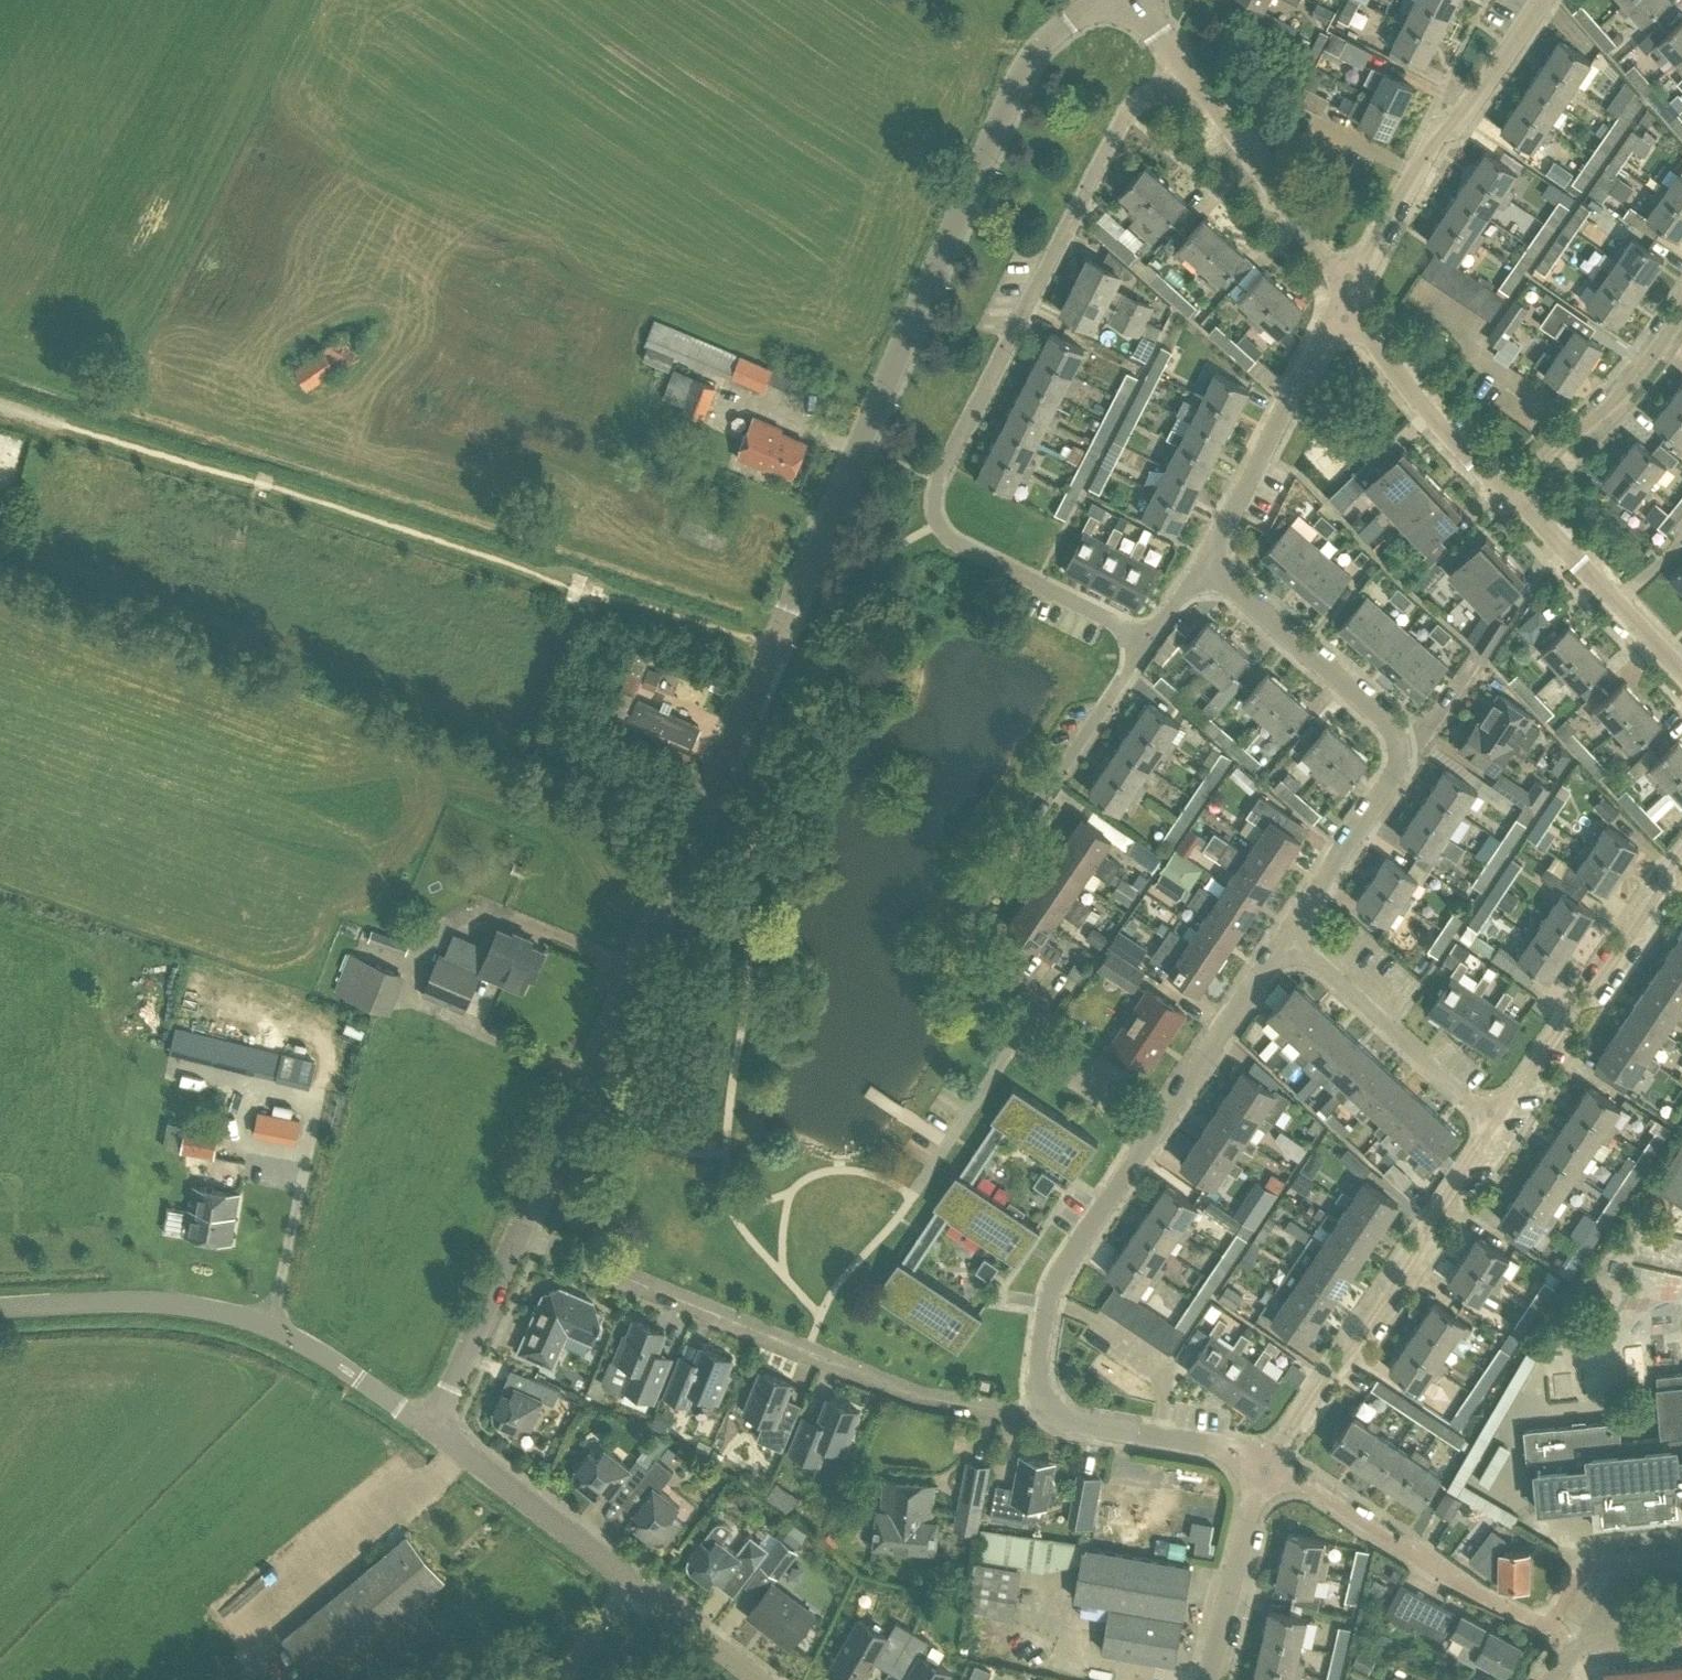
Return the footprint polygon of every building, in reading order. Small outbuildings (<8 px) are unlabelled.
[(1359,0),(1347,0),(1338,19),(1339,19),(1349,24),(1361,1),(1359,0)] [(1450,16),(1418,0),(1416,0),(1409,14),(1402,10),(1397,20),(1438,40),(1450,16)] [(1458,0),(1418,0),(1450,16),(1451,14),(1454,15),(1458,8),(1455,6),(1458,0)] [(1628,0),(1623,0),(1624,2),(1617,8),(1618,9),(1628,0)] [(1618,9),(1624,16),(1632,10),(1643,23),(1668,0),(1628,0),(1618,9)] [(1244,18),(1254,23),(1276,34),(1288,39),(1295,25),(1283,19),(1250,3),(1245,16),(1244,18)] [(1573,12),(1590,33),(1600,24),(1582,4),(1573,12)] [(1425,64),(1438,40),(1397,20),(1392,30),(1399,34),(1392,47),(1425,64)] [(1681,58),(1681,22),(1669,33),(1661,23),(1638,43),(1647,54),(1653,48),(1660,56),(1667,50),(1677,62),(1681,58)] [(1605,31),(1600,24),(1590,33),(1608,53),(1610,52),(1616,59),(1630,47),(1623,40),(1618,45),(1612,38),(1611,38),(1605,31)] [(1362,67),(1371,52),(1334,32),(1326,49),(1362,67)] [(1547,63),(1578,84),(1593,61),(1562,40),(1547,63)] [(1563,106),(1578,84),(1547,63),(1532,85),(1563,106)] [(1652,84),(1634,63),(1625,72),(1643,92),(1652,84)] [(1373,97),(1401,111),(1413,88),(1385,73),(1385,74),(1372,67),(1365,82),(1377,89),(1373,97)] [(1296,102),(1297,102),(1321,115),(1329,99),(1315,91),(1323,75),(1312,70),(1304,86),(1305,86),(1296,102)] [(1678,114),(1652,84),(1643,92),(1669,122),(1678,114)] [(1563,106),(1532,85),(1517,107),(1548,128),(1549,127),(1553,121),(1560,125),(1570,110),(1563,106)] [(1631,120),(1643,103),(1633,95),(1621,113),(1631,120)] [(1389,135),(1401,111),(1373,97),(1368,105),(1356,99),(1349,114),(1361,120),(1360,120),(1389,135)] [(1549,127),(1548,128),(1517,107),(1502,129),(1533,150),(1542,137),(1549,141),(1555,132),(1549,127)] [(1621,113),(1606,134),(1616,141),(1631,120),(1621,113)] [(1678,114),(1669,122),(1681,137),(1681,118),(1678,114)] [(1642,136),(1632,129),(1612,158),(1622,165),(1634,148),(1644,155),(1652,143),(1657,137),(1647,130),(1642,136)] [(1606,134),(1591,156),(1601,163),(1616,141),(1606,134)] [(1472,174),(1510,199),(1516,191),(1509,186),(1519,172),(1518,172),(1523,164),(1505,152),(1500,160),(1487,151),(1472,174)] [(1601,163),(1591,156),(1572,183),(1568,189),(1577,195),(1581,189),(1582,190),(1601,163)] [(1617,173),(1622,165),(1612,158),(1596,182),(1598,184),(1592,191),(1601,198),(1607,189),(1610,191),(1621,176),(1617,173)] [(1565,186),(1573,174),(1555,161),(1546,173),(1565,186)] [(1134,218),(1166,183),(1145,165),(1120,194),(1132,205),(1126,211),(1134,218)] [(1681,174),(1679,173),(1669,187),(1661,181),(1656,189),(1681,208),(1681,173),(1681,174)] [(1504,209),(1510,199),(1472,174),(1458,196),(1489,217),(1497,204),(1504,209)] [(1166,183),(1134,218),(1135,219),(1141,212),(1160,230),(1186,201),(1166,183)] [(1681,233),(1681,208),(1656,189),(1649,198),(1658,203),(1648,217),(1630,206),(1623,216),(1656,238),(1663,228),(1679,239),(1679,238),(1681,233)] [(1480,230),(1489,217),(1458,196),(1443,218),(1481,243),(1487,234),(1480,230)] [(1560,200),(1544,222),(1555,229),(1570,207),(1560,200)] [(1566,225),(1576,232),(1592,209),(1581,203),(1566,225)] [(1199,265),(1225,236),(1205,218),(1179,246),(1174,253),(1182,260),(1188,254),(1199,265)] [(1475,252),(1481,243),(1443,218),(1428,240),(1459,261),(1468,247),(1475,252)] [(1110,245),(1118,236),(1098,219),(1090,228),(1110,245)] [(1544,222),(1529,244),(1540,251),(1555,229),(1544,222)] [(1561,253),(1576,232),(1566,225),(1550,247),(1561,253)] [(1110,245),(1139,272),(1148,263),(1118,236),(1110,245)] [(1225,236),(1199,265),(1211,275),(1205,281),(1214,289),(1220,282),(1245,254),(1225,236)] [(1618,260),(1649,281),(1664,260),(1633,238),(1632,238),(1633,239),(1618,260)] [(1525,272),(1540,251),(1529,244),(1514,265),(1525,272)] [(1545,276),(1561,253),(1550,247),(1535,268),(1536,269),(1532,274),(1540,280),(1543,274),(1545,276)] [(1432,281),(1447,259),(1436,251),(1421,274),(1432,281)] [(1144,319),(1146,320),(1154,306),(1124,291),(1123,292),(1113,287),(1120,275),(1088,258),(1075,284),(1106,300),(1118,306),(1115,311),(1128,318),(1133,307),(1147,314),(1144,319)] [(1444,289),(1459,267),(1447,259),(1432,281),(1444,289)] [(1634,303),(1649,281),(1618,260),(1610,271),(1597,262),(1590,273),(1603,282),(1634,303)] [(1169,298),(1177,289),(1158,271),(1148,263),(1139,272),(1169,298)] [(1499,288),(1496,292),(1505,298),(1509,295),(1525,272),(1514,265),(1498,288),(1499,288)] [(1455,297),(1470,274),(1459,267),(1444,289),(1455,297)] [(1252,323),(1284,289),(1264,271),(1238,299),(1251,310),(1245,317),(1252,323)] [(1467,304),(1482,282),(1470,274),(1455,297),(1467,304)] [(1478,312),(1493,289),(1482,282),(1467,304),(1478,312)] [(1618,325),(1634,303),(1603,282),(1588,304),(1618,325)] [(1118,306),(1106,300),(1075,284),(1062,310),(1093,326),(1099,314),(1110,320),(1109,321),(1138,336),(1140,333),(1156,342),(1162,330),(1146,321),(1146,320),(1144,319),(1147,314),(1133,307),(1128,318),(1115,311),(1118,306)] [(1189,316),(1197,307),(1177,289),(1169,298),(1189,316)] [(1261,331),(1267,325),(1278,335),(1304,306),(1284,289),(1252,323),(1261,331)] [(1505,298),(1496,292),(1493,289),(1478,312),(1490,320),(1505,298)] [(1504,312),(1520,323),(1530,308),(1515,297),(1504,312)] [(1502,349),(1520,323),(1504,312),(1487,338),(1502,349)] [(773,369),(740,355),(655,320),(644,345),(648,346),(642,360),(670,371),(676,357),(732,379),(764,392),(769,382),(788,391),(794,378),(773,369)] [(1558,349),(1587,369),(1602,347),(1574,327),(1565,320),(1554,335),(1564,342),(1558,349)] [(1433,336),(1440,326),(1433,321),(1426,332),(1433,336)] [(1216,323),(1208,333),(1224,347),(1232,338),(1216,323)] [(361,341),(354,330),(344,336),(344,335),(293,370),(306,391),(358,355),(352,346),(361,341)] [(1201,356),(1208,344),(1185,331),(1178,343),(1201,356)] [(1072,373),(1084,349),(1051,332),(1038,356),(1072,373)] [(1256,360),(1232,338),(1224,347),(1248,369),(1250,367),(1267,381),(1275,372),(1258,357),(1256,360)] [(1149,369),(1161,375),(1172,351),(1161,346),(1149,369)] [(1571,391),(1587,369),(1558,349),(1553,356),(1544,350),(1534,365),(1543,371),(1571,391)] [(1072,373),(1038,356),(1026,380),(1060,397),(1067,383),(1075,387),(1080,377),(1072,373)] [(704,420),(716,387),(693,377),(694,376),(674,368),(663,398),(683,405),(681,411),(704,420)] [(1149,398),(1161,375),(1149,369),(1138,392),(1149,398)] [(1126,401),(1138,377),(1127,371),(1115,395),(1126,401)] [(1207,386),(1203,395),(1237,412),(1249,388),(1215,371),(1207,386)] [(1052,411),(1060,397),(1026,380),(1014,403),(1056,425),(1061,415),(1052,411)] [(1671,400),(1681,409),(1681,387),(1671,400)] [(1231,423),(1237,412),(1193,390),(1188,400),(1198,405),(1191,419),(1225,436),(1229,436),(1234,428),(1231,423)] [(1136,422),(1149,398),(1138,392),(1125,416),(1136,422)] [(1126,401),(1115,395),(1103,419),(1114,424),(1126,401)] [(1671,400),(1669,403),(1666,401),(1661,408),(1663,410),(1654,420),(1681,443),(1681,409),(1671,400)] [(1055,426),(1056,425),(1014,403),(1002,427),(1036,444),(1047,421),(1055,426)] [(792,477),(807,443),(780,432),(782,429),(753,416),(736,457),(765,469),(766,466),(792,477)] [(1125,445),(1136,422),(1125,416),(1114,439),(1125,445)] [(1091,442),(1102,448),(1114,424),(1103,419),(1091,442)] [(1213,459),(1225,436),(1191,419),(1183,433),(1172,427),(1167,438),(1178,444),(1179,442),(1213,459)] [(1029,458),(1036,444),(1002,427),(991,451),(1032,472),(1037,462),(1029,458)] [(1102,463),(1113,468),(1125,445),(1114,439),(1102,463)] [(1652,451),(1638,440),(1621,461),(1650,485),(1667,464),(1673,466),(1681,456),(1662,440),(1652,451)] [(1079,466),(1090,471),(1102,448),(1091,442),(1079,466)] [(1200,483),(1213,459),(1179,442),(1178,444),(1167,466),(1200,483)] [(1369,483),(1388,504),(1424,469),(1404,448),(1397,455),(1392,459),(1380,447),(1366,460),(1346,479),(1359,493),(1369,483)] [(1027,482),(1032,472),(991,451),(978,475),(1012,492),(1019,477),(1027,482)] [(1656,490),(1650,485),(1621,461),(1612,472),(1610,470),(1603,478),(1605,480),(1604,481),(1633,506),(1642,494),(1649,499),(1656,490)] [(1113,468),(1102,463),(1089,488),(1100,493),(1113,468)] [(1067,489),(1078,495),(1090,471),(1079,466),(1067,489)] [(1188,507),(1200,483),(1167,466),(1155,490),(1188,507)] [(1388,504),(1407,524),(1443,490),(1424,469),(1388,504)] [(1078,495),(1067,489),(1055,514),(1066,519),(1078,495)] [(1176,530),(1188,507),(1155,490),(1143,513),(1176,530)] [(1462,510),(1443,490),(1407,524),(1426,544),(1421,548),(1434,561),(1449,547),(1437,534),(1462,510)] [(1681,516),(1681,511),(1675,505),(1657,526),(1667,534),(1681,516)] [(1108,543),(1106,542),(1091,534),(1099,518),(1091,514),(1082,531),(1083,532),(1065,570),(1089,582),(1108,543)] [(1327,537),(1336,526),(1322,514),(1313,524),(1327,537)] [(1375,516),(1359,532),(1368,542),(1385,526),(1375,516)] [(1262,555),(1282,573),(1312,540),(1292,522),(1286,528),(1280,522),(1269,535),(1264,531),(1251,545),(1262,555)] [(1133,555),(1130,554),(1115,546),(1123,530),(1115,526),(1106,542),(1108,543),(1089,582),(1092,584),(1090,587),(1102,593),(1104,590),(1113,594),(1133,555)] [(1470,590),(1506,556),(1486,536),(1451,570),(1470,590)] [(1133,555),(1113,594),(1138,607),(1158,568),(1139,559),(1147,543),(1138,538),(1130,554),(1133,555)] [(1302,591),(1332,557),(1312,540),(1282,573),(1302,591)] [(1360,566),(1369,556),(1362,549),(1353,560),(1360,566)] [(1506,556),(1470,590),(1490,611),(1526,577),(1506,556)] [(1332,557),(1302,591),(1322,609),(1352,575),(1332,557)] [(1444,572),(1434,561),(1415,580),(1425,590),(1444,572)] [(1671,580),(1681,591),(1681,570),(1671,580)] [(1403,610),(1413,599),(1398,587),(1389,597),(1403,610)] [(1359,647),(1389,613),(1369,595),(1338,629),(1359,647)] [(1528,644),(1550,623),(1536,609),(1514,630),(1528,644)] [(1378,664),(1408,630),(1389,613),(1359,647),(1378,664)] [(1487,654),(1507,624),(1508,622),(1496,614),(1476,644),(1487,654)] [(1203,667),(1228,639),(1208,621),(1183,649),(1195,660),(1190,667),(1198,673),(1203,667)] [(1443,645),(1452,634),(1438,622),(1429,632),(1443,645)] [(1560,670),(1588,644),(1569,624),(1541,651),(1560,670)] [(1398,682),(1428,648),(1408,630),(1378,664),(1398,682)] [(1202,709),(1182,692),(1174,701),(1203,727),(1212,717),(1219,709),(1242,683),(1233,675),(1248,657),(1228,639),(1203,667),(1198,673),(1206,680),(1211,674),(1223,684),(1209,700),(1210,701),(1209,702),(1208,702),(1202,709)] [(1593,677),(1607,664),(1588,644),(1560,670),(1554,676),(1561,684),(1567,678),(1579,690),(1574,695),(1582,704),(1601,686),(1593,677)] [(1428,648),(1398,682),(1418,700),(1448,666),(1428,648)] [(642,678),(652,655),(639,650),(629,672),(642,678)] [(654,688),(661,672),(649,667),(643,684),(654,688)] [(1263,719),(1288,691),(1267,673),(1243,701),(1263,719)] [(1536,693),(1518,673),(1508,682),(1528,701),(1536,693)] [(1153,684),(1174,701),(1182,692),(1162,674),(1153,684)] [(1604,717),(1615,728),(1643,702),(1624,682),(1610,695),(1601,686),(1582,704),(1598,722),(1604,717)] [(626,716),(635,694),(622,688),(613,711),(626,716)] [(1288,691),(1263,719),(1275,730),(1270,735),(1278,742),(1308,708),(1288,691)] [(1546,720),(1554,712),(1536,693),(1528,701),(1546,720)] [(1480,722),(1526,754),(1530,748),(1517,739),(1533,716),(1500,694),(1480,722)] [(634,716),(698,741),(707,719),(642,695),(634,716)] [(1643,702),(1615,728),(1625,739),(1620,745),(1628,753),(1633,748),(1661,721),(1643,702)] [(1165,746),(1172,751),(1178,742),(1171,737),(1180,724),(1148,703),(1133,725),(1165,746)] [(1203,727),(1233,753),(1242,744),(1216,721),(1212,717),(1203,727)] [(1582,759),(1591,751),(1572,731),(1576,727),(1568,717),(1563,722),(1555,730),(1582,759)] [(1526,754),(1480,722),(1479,721),(1460,748),(1495,772),(1509,751),(1522,760),(1526,754)] [(1166,760),(1172,751),(1165,746),(1133,725),(1118,747),(1150,768),(1159,755),(1166,760)] [(1317,777),(1323,771),(1347,742),(1327,725),(1312,742),(1303,734),(1293,745),(1315,764),(1309,771),(1317,777)] [(1256,727),(1242,744),(1233,753),(1254,771),(1262,762),(1251,752),(1265,735),(1256,727)] [(1681,773),(1681,743),(1679,740),(1651,766),(1662,778),(1656,783),(1664,791),(1670,786),(1669,785),(1681,773)] [(1323,771),(1317,777),(1326,785),(1331,778),(1343,788),(1368,760),(1347,742),(1323,771)] [(1545,767),(1558,776),(1570,757),(1560,745),(1545,767)] [(1141,781),(1150,768),(1118,747),(1104,768),(1135,790),(1143,795),(1148,786),(1141,781)] [(1582,759),(1600,778),(1609,770),(1591,751),(1582,759)] [(1216,781),(1231,759),(1221,752),(1206,775),(1216,781)] [(1136,804),(1143,795),(1135,790),(1104,768),(1089,791),(1120,812),(1129,799),(1136,804)] [(1431,791),(1462,812),(1477,790),(1446,769),(1431,791)] [(1524,806),(1533,812),(1534,813),(1550,789),(1536,780),(1529,791),(1500,772),(1492,784),(1524,806)] [(1670,786),(1681,799),(1681,773),(1669,785),(1670,786)] [(1216,781),(1206,775),(1191,796),(1202,803),(1216,781)] [(1293,805),(1301,796),(1281,778),(1273,788),(1293,805)] [(1552,822),(1571,793),(1571,788),(1562,783),(1541,815),(1552,822)] [(1645,808),(1626,788),(1617,797),(1636,817),(1645,808)] [(1447,835),(1462,812),(1431,791),(1416,814),(1447,835)] [(1256,839),(1286,860),(1301,837),(1283,825),(1290,815),(1260,795),(1246,816),(1264,827),(1256,839)] [(1608,821),(1619,811),(1604,795),(1593,806),(1608,821)] [(1202,803),(1191,796),(1177,818),(1187,825),(1202,803)] [(1301,796),(1293,805),(1314,823),(1322,814),(1301,796)] [(1516,817),(1502,839),(1513,846),(1527,825),(1526,824),(1534,813),(1533,812),(1524,806),(1516,817)] [(1663,828),(1645,808),(1636,817),(1654,836),(1663,828)] [(1438,848),(1447,835),(1416,814),(1401,836),(1440,862),(1446,853),(1438,848)] [(1552,822),(1541,815),(1526,837),(1537,844),(1552,822)] [(1066,839),(1097,861),(1115,873),(1121,864),(1103,852),(1112,839),(1127,849),(1125,853),(1151,871),(1161,857),(1135,839),(1108,821),(1102,832),(1081,818),(1066,839)] [(1187,825),(1177,818),(1162,840),(1172,847),(1187,825)] [(1193,853),(1207,831),(1195,824),(1182,845),(1193,853)] [(1584,844),(1622,870),(1638,847),(1606,826),(1592,847),(1585,843),(1584,844)] [(1286,860),(1256,839),(1247,853),(1215,831),(1209,839),(1242,861),(1272,881),(1286,860)] [(1115,873),(1097,861),(1066,839),(1051,861),(1082,882),(1091,869),(1109,882),(1111,880),(1117,884),(1111,893),(1128,905),(1139,889),(1122,877),(1115,873)] [(1272,881),(1242,861),(1209,839),(1203,849),(1235,871),(1227,883),(1257,903),(1272,881)] [(1498,868),(1513,846),(1502,839),(1487,861),(1498,868)] [(1608,891),(1622,870),(1584,844),(1579,852),(1585,857),(1576,871),(1569,866),(1562,877),(1583,891),(1591,880),(1608,891)] [(1205,868),(1176,849),(1175,848),(1161,869),(1163,871),(1179,882),(1187,887),(1191,890),(1205,868)] [(1372,879),(1411,905),(1417,897),(1409,892),(1418,878),(1387,857),(1372,879)] [(1512,858),(1497,881),(1508,887),(1523,865),(1512,858)] [(1082,882),(1051,861),(1036,882),(1067,903),(1086,916),(1092,907),(1073,895),(1082,882)] [(1482,891),(1498,868),(1487,861),(1472,884),(1482,891)] [(1583,891),(1562,877),(1547,867),(1541,877),(1555,887),(1549,897),(1555,901),(1547,914),(1578,935),(1593,913),(1576,902),(1583,891)] [(1187,887),(1179,882),(1163,871),(1154,884),(1178,900),(1187,887)] [(1396,928),(1411,905),(1372,879),(1357,902),(1396,928)] [(1493,909),(1506,890),(1508,887),(1497,881),(1483,902),(1493,909)] [(1036,882),(1022,903),(1052,925),(1061,912),(1080,925),(1086,916),(1067,903),(1036,882)] [(1243,924),(1257,903),(1227,883),(1218,896),(1200,884),(1195,892),(1213,904),(1243,924)] [(1243,924),(1213,904),(1195,892),(1189,902),(1206,914),(1198,926),(1229,946),(1243,924)] [(1493,909),(1483,902),(1467,925),(1478,931),(1493,909)] [(1052,925),(1022,903),(1006,925),(1037,947),(1056,959),(1062,951),(1043,938),(1052,925)] [(1458,905),(1443,927),(1454,934),(1468,912),(1458,905)] [(1092,907),(1086,916),(1094,921),(1100,913),(1092,907)] [(1563,957),(1578,935),(1547,914),(1538,927),(1532,923),(1526,931),(1563,957)] [(1214,967),(1229,946),(1198,926),(1189,940),(1171,928),(1166,935),(1184,947),(1214,967)] [(523,991),(530,975),(534,976),(545,950),(530,944),(532,938),(515,931),(514,934),(499,927),(491,946),(479,942),(470,966),(440,952),(422,995),(464,1014),(481,974),(523,991)] [(1093,927),(1086,939),(1101,949),(1109,937),(1093,927)] [(1454,934),(1443,927),(1427,951),(1438,958),(1454,934)] [(407,955),(410,942),(372,929),(367,942),(407,955)] [(1125,957),(1137,965),(1148,949),(1119,930),(1108,946),(1109,947),(1125,957)] [(1548,979),(1563,957),(1526,931),(1519,941),(1525,945),(1517,958),(1503,948),(1495,960),(1532,984),(1539,973),(1548,979)] [(1214,967),(1184,947),(1166,935),(1160,945),(1177,957),(1169,969),(1199,990),(1214,967)] [(1475,992),(1473,990),(1458,981),(1469,965),(1464,962),(1466,959),(1472,963),(1477,955),(1455,941),(1438,969),(1450,976),(1452,977),(1428,1013),(1451,1028),(1475,992)] [(1675,944),(1660,967),(1681,981),(1681,948),(1675,944)] [(1137,965),(1125,957),(1109,947),(1110,948),(1097,968),(1132,991),(1145,971),(1137,965)] [(391,1014),(407,975),(349,952),(334,992),(391,1014)] [(1075,962),(1067,974),(1078,981),(1086,969),(1075,962)] [(1660,967),(1645,989),(1679,1012),(1681,1009),(1681,1007),(1681,981),(1660,967)] [(1497,1007),(1495,1005),(1481,996),(1491,980),(1483,975),(1473,990),(1475,992),(1451,1028),(1474,1043),(1497,1007)] [(1497,1007),(1474,1043),(1497,1058),(1521,1022),(1503,1010),(1513,995),(1520,985),(1512,980),(1495,1005),(1497,1007)] [(1272,1038),(1259,1052),(1266,1059),(1269,1056),(1280,1044),(1283,1046),(1292,1036),(1291,1035),(1289,1033),(1316,1003),(1296,984),(1290,991),(1279,981),(1277,984),(1265,998),(1265,999),(1274,1007),(1268,1014),(1271,1016),(1283,1027),(1272,1038)] [(1148,1067),(1185,1012),(1149,988),(1112,1043),(1148,1067)] [(1681,1009),(1679,1012),(1645,989),(1629,1012),(1663,1035),(1665,1032),(1674,1019),(1681,1025),(1681,1010),(1681,1009)] [(1303,1046),(1294,1057),(1292,1055),(1279,1070),(1286,1077),(1300,1062),(1303,1065),(1312,1055),(1309,1052),(1336,1022),(1316,1003),(1289,1033),(1292,1036),(1303,1046)] [(1677,1039),(1665,1032),(1663,1035),(1629,1012),(1614,1035),(1648,1057),(1650,1054),(1658,1042),(1670,1049),(1677,1039)] [(1312,1055),(1323,1065),(1314,1075),(1322,1082),(1331,1072),(1329,1070),(1356,1040),(1336,1022),(1309,1052),(1312,1055)] [(289,1054),(176,1026),(170,1053),(282,1081),(282,1082),(309,1089),(316,1058),(289,1051),(289,1054)] [(1632,1081),(1643,1065),(1654,1072),(1659,1065),(1661,1062),(1650,1054),(1648,1057),(1614,1035),(1598,1058),(1601,1060),(1616,1070),(1609,1081),(1625,1092),(1632,1081)] [(1343,1102),(1352,1092),(1351,1091),(1349,1089),(1376,1059),(1356,1040),(1329,1070),(1331,1072),(1339,1080),(1329,1089),(1316,1104),(1327,1114),(1341,1100),(1343,1102)] [(1264,1062),(1271,1069),(1277,1063),(1269,1056),(1266,1059),(1264,1062)] [(1368,1108),(1396,1078),(1376,1059),(1349,1089),(1351,1091),(1352,1092),(1363,1102),(1354,1112),(1363,1121),(1372,1111),(1371,1110),(1368,1108)] [(1242,1071),(1227,1093),(1262,1116),(1263,1114),(1274,1121),(1282,1109),(1289,1098),(1276,1089),(1274,1092),(1268,1087),(1274,1079),(1258,1065),(1252,1077),(1246,1073),(1242,1071)] [(1659,1065),(1654,1072),(1654,1073),(1665,1080),(1670,1072),(1659,1065)] [(1303,1097),(1319,1080),(1314,1075),(1313,1074),(1297,1091),(1303,1097)] [(1388,1126),(1416,1096),(1396,1078),(1368,1108),(1371,1110),(1372,1111),(1383,1121),(1374,1131),(1368,1137),(1373,1143),(1380,1136),(1383,1139),(1392,1129),(1388,1126)] [(982,1315),(955,1296),(927,1278),(913,1268),(919,1259),(948,1216),(962,1225),(989,1244),(1017,1262),(1041,1227),(1013,1208),(986,1190),(971,1180),(982,1164),(1005,1129),(1020,1139),(1047,1157),(1075,1176),(1098,1141),(1070,1122),(1043,1104),(1028,1094),(1015,1085),(992,1120),(968,1155),(934,1207),(906,1249),(876,1293),(904,1312),(932,1330),(960,1349),(982,1315)] [(1575,1109),(1613,1134),(1619,1126),(1612,1121),(1621,1108),(1590,1086),(1575,1109)] [(1274,1121),(1263,1114),(1262,1116),(1227,1093),(1212,1116),(1247,1139),(1248,1137),(1256,1124),(1267,1131),(1274,1121)] [(1392,1129),(1403,1140),(1408,1145),(1436,1115),(1416,1096),(1388,1126),(1392,1129)] [(1607,1143),(1613,1134),(1575,1109),(1560,1131),(1591,1152),(1591,1151),(1600,1139),(1607,1143)] [(296,1142),(301,1120),(257,1111),(251,1132),(296,1142)] [(1436,1115),(1408,1145),(1412,1148),(1423,1158),(1414,1168),(1436,1188),(1457,1157),(1445,1146),(1457,1134),(1436,1115)] [(1248,1137),(1247,1139),(1212,1116),(1197,1139),(1232,1162),(1233,1159),(1241,1147),(1252,1154),(1259,1144),(1248,1137)] [(215,1159),(222,1123),(208,1120),(207,1127),(186,1122),(180,1152),(215,1159)] [(1323,1125),(1315,1120),(1308,1130),(1316,1135),(1323,1125)] [(1655,1131),(1641,1153),(1651,1160),(1666,1138),(1664,1137),(1669,1130),(1661,1125),(1656,1132),(1655,1131)] [(1598,1156),(1591,1151),(1591,1152),(1560,1131),(1545,1153),(1576,1174),(1583,1179),(1598,1156)] [(1244,1166),(1233,1159),(1232,1162),(1197,1139),(1182,1161),(1216,1184),(1226,1170),(1237,1177),(1244,1166)] [(1286,1151),(1299,1161),(1307,1148),(1294,1139),(1286,1151)] [(1654,1186),(1681,1205),(1681,1144),(1654,1186)] [(1362,1179),(1371,1169),(1348,1147),(1339,1157),(1362,1179)] [(1391,1165),(1393,1163),(1400,1155),(1394,1149),(1393,1149),(1392,1147),(1382,1157),(1391,1165)] [(1576,1174),(1545,1153),(1530,1175),(1561,1196),(1562,1195),(1576,1174)] [(1636,1182),(1651,1160),(1641,1153),(1626,1175),(1636,1182)] [(1046,1194),(1055,1180),(1042,1172),(1033,1185),(1046,1194)] [(1278,1194),(1279,1193),(1286,1182),(1272,1173),(1264,1184),(1278,1194)] [(1300,1175),(1293,1185),(1301,1191),(1308,1181),(1300,1175)] [(1568,1200),(1562,1195),(1561,1196),(1530,1175),(1515,1197),(1553,1222),(1568,1200)] [(1621,1204),(1636,1182),(1626,1175),(1611,1197),(1621,1204)] [(1269,1208),(1278,1194),(1264,1184),(1257,1180),(1234,1214),(1255,1228),(1269,1208)] [(1348,1204),(1382,1226),(1397,1204),(1363,1181),(1353,1197),(1342,1190),(1336,1200),(1346,1207),(1348,1204)] [(1152,1207),(1191,1232),(1196,1224),(1188,1220),(1198,1205),(1167,1184),(1152,1207)] [(231,1243),(240,1194),(192,1186),(187,1217),(186,1216),(183,1233),(185,1234),(185,1235),(231,1243)] [(1547,1232),(1553,1222),(1515,1197),(1500,1219),(1510,1225),(1505,1234),(1526,1248),(1531,1240),(1540,1227),(1547,1232)] [(1607,1226),(1621,1204),(1611,1197),(1596,1219),(1607,1226)] [(1235,1231),(1241,1222),(1210,1201),(1204,1210),(1235,1231)] [(1367,1249),(1382,1226),(1348,1204),(1346,1207),(1338,1220),(1327,1213),(1320,1223),(1331,1230),(1333,1227),(1367,1249)] [(1184,1242),(1191,1232),(1152,1207),(1138,1228),(1169,1249),(1177,1237),(1184,1242)] [(1577,1271),(1607,1226),(1596,1219),(1566,1263),(1566,1264),(1561,1271),(1571,1277),(1575,1270),(1577,1271)] [(1323,1243),(1312,1235),(1313,1235),(1290,1220),(1285,1228),(1307,1243),(1305,1245),(1316,1253),(1318,1250),(1352,1272),(1367,1249),(1333,1227),(1331,1230),(1323,1243)] [(1237,1232),(1223,1254),(1233,1261),(1254,1229),(1244,1222),(1237,1232)] [(1159,1264),(1169,1249),(1138,1228),(1123,1250),(1154,1271),(1162,1276),(1167,1269),(1159,1264)] [(1463,1260),(1502,1285),(1508,1276),(1501,1272),(1510,1258),(1478,1237),(1463,1260)] [(1147,1298),(1162,1276),(1154,1271),(1123,1250),(1108,1272),(1147,1298)] [(1337,1295),(1352,1272),(1318,1250),(1316,1253),(1308,1265),(1297,1258),(1290,1268),(1301,1276),(1303,1273),(1337,1295)] [(1223,1254),(1208,1275),(1219,1282),(1233,1261),(1223,1254)] [(985,1256),(975,1270),(988,1279),(998,1265),(985,1256)] [(1496,1294),(1502,1285),(1463,1260),(1448,1282),(1480,1303),(1490,1289),(1496,1294)] [(1541,1310),(1561,1279),(1548,1270),(1545,1280),(1530,1303),(1541,1310)] [(1322,1318),(1337,1295),(1303,1273),(1301,1276),(1293,1288),(1281,1281),(1274,1291),(1286,1299),(1288,1295),(1322,1318)] [(1219,1282),(1208,1275),(1194,1297),(1204,1304),(1219,1282)] [(1112,1315),(1127,1292),(1116,1285),(1100,1307),(1112,1315)] [(1235,1308),(1243,1296),(1228,1285),(1219,1298),(1235,1308)] [(592,1342),(598,1328),(603,1326),(601,1322),(605,1313),(596,1308),(593,1302),(559,1287),(544,1293),(518,1351),(553,1366),(568,1331),(592,1342)] [(1123,1323),(1138,1300),(1127,1292),(1112,1315),(1123,1323)] [(1307,1340),(1322,1318),(1288,1295),(1286,1299),(1278,1311),(1266,1303),(1259,1314),(1273,1323),(1275,1319),(1307,1340)] [(1194,1297),(1175,1325),(1185,1331),(1185,1332),(1204,1304),(1194,1297)] [(1135,1330),(1150,1308),(1138,1300),(1123,1323),(1135,1330)] [(1419,1324),(1451,1346),(1460,1333),(1467,1338),(1473,1328),(1434,1302),(1419,1324)] [(1514,1326),(1525,1332),(1526,1333),(1541,1310),(1530,1303),(1514,1326)] [(1146,1338),(1162,1316),(1150,1308),(1135,1330),(1146,1338)] [(1158,1346),(1173,1323),(1162,1316),(1146,1338),(1158,1346)] [(1211,1386),(1251,1328),(1247,1325),(1232,1348),(1217,1338),(1228,1323),(1220,1317),(1209,1334),(1212,1336),(1188,1370),(1211,1386)] [(652,1365),(666,1331),(634,1319),(628,1334),(626,1333),(615,1359),(612,1362),(603,1383),(604,1386),(619,1392),(624,1390),(625,1388),(654,1400),(665,1371),(652,1365)] [(1185,1331),(1175,1325),(1174,1324),(1173,1323),(1158,1346),(1169,1353),(1185,1331)] [(1442,1359),(1451,1346),(1419,1324),(1404,1347),(1443,1373),(1449,1364),(1442,1359)] [(1233,1401),(1268,1350),(1265,1348),(1264,1348),(1254,1363),(1240,1353),(1250,1338),(1255,1331),(1255,1330),(1251,1328),(1211,1386),(1233,1401)] [(1507,1336),(1485,1369),(1496,1376),(1511,1354),(1511,1353),(1518,1343),(1507,1336)] [(1280,1348),(1269,1340),(1264,1348),(1265,1348),(1268,1350),(1272,1353),(1276,1355),(1280,1348)] [(1472,1443),(1462,1460),(1446,1488),(1487,1512),(1513,1526),(1519,1515),(1462,1482),(1539,1351),(1529,1345),(1482,1427),(1472,1443)] [(726,1374),(732,1359),(701,1346),(695,1361),(681,1355),(665,1395),(688,1405),(691,1396),(704,1401),(709,1399),(710,1397),(717,1400),(728,1375),(726,1374)] [(1437,1382),(1443,1373),(1404,1347),(1389,1369),(1421,1391),(1430,1377),(1437,1382)] [(1268,1350),(1233,1401),(1255,1417),(1280,1381),(1262,1369),(1272,1353),(1268,1350)] [(1552,1391),(1622,1387),(1620,1356),(1550,1360),(1552,1391)] [(552,1408),(560,1389),(511,1368),(493,1410),(493,1411),(492,1413),(492,1415),(492,1416),(493,1419),(494,1420),(496,1422),(497,1423),(517,1432),(522,1423),(531,1427),(543,1400),(548,1402),(547,1406),(552,1408)] [(1485,1369),(1470,1391),(1481,1398),(1496,1376),(1485,1369)] [(781,1447),(796,1411),(799,1405),(785,1398),(792,1383),(761,1370),(744,1411),(766,1420),(759,1438),(781,1447)] [(1591,1501),(1593,1529),(1681,1521),(1681,1494),(1681,1492),(1681,1373),(1657,1375),(1657,1386),(1656,1386),(1661,1438),(1671,1437),(1672,1447),(1621,1451),(1618,1420),(1523,1430),(1527,1462),(1535,1461),(1536,1469),(1539,1506),(1591,1501)] [(1371,1389),(1393,1403),(1399,1393),(1378,1379),(1371,1389)] [(1460,1429),(1460,1428),(1461,1429),(1481,1398),(1470,1391),(1450,1422),(1460,1429)] [(1393,1403),(1414,1418),(1421,1408),(1399,1393),(1393,1403)] [(853,1425),(859,1410),(828,1397),(818,1422),(804,1416),(790,1451),(819,1463),(826,1445),(844,1452),(855,1426),(853,1425)] [(913,1414),(916,1401),(899,1397),(896,1410),(913,1414)] [(1436,1433),(1443,1423),(1421,1408),(1414,1418),(1436,1433)] [(655,1413),(650,1426),(660,1430),(665,1418),(655,1413)] [(1353,1462),(1379,1424),(1371,1419),(1367,1425),(1352,1415),(1331,1446),(1353,1462)] [(1454,1455),(1462,1460),(1472,1443),(1466,1439),(1466,1438),(1443,1423),(1436,1433),(1459,1448),(1454,1455)] [(1375,1476),(1396,1445),(1377,1432),(1382,1426),(1379,1424),(1353,1462),(1375,1476)] [(498,1435),(492,1443),(500,1449),(507,1441),(498,1435)] [(1397,1491),(1422,1453),(1415,1448),(1411,1455),(1396,1445),(1375,1476),(1397,1491)] [(667,1446),(659,1457),(667,1463),(676,1452),(667,1446)] [(648,1469),(636,1460),(630,1468),(605,1449),(598,1457),(589,1451),(575,1469),(574,1470),(574,1471),(573,1473),(573,1475),(573,1477),(574,1479),(574,1480),(575,1481),(576,1483),(577,1483),(595,1497),(602,1488),(611,1495),(615,1490),(626,1499),(648,1469)] [(1422,1453),(1397,1491),(1419,1506),(1441,1475),(1428,1466),(1433,1460),(1422,1453)] [(1049,1486),(1056,1484),(1047,1461),(1021,1456),(1015,1488),(996,1484),(990,1518),(1023,1524),(1027,1503),(1045,1506),(1049,1486)] [(648,1469),(626,1499),(636,1507),(633,1512),(642,1519),(635,1528),(651,1540),(652,1541),(653,1542),(655,1543),(658,1544),(661,1544),(663,1543),(664,1543),(664,1542),(666,1541),(667,1541),(668,1539),(682,1522),(673,1515),(680,1506),(659,1490),(673,1472),(656,1458),(648,1469)] [(976,1532),(989,1465),(967,1461),(954,1528),(976,1532)] [(1101,1478),(1076,1474),(1067,1524),(1092,1528),(1101,1478)] [(933,1522),(937,1485),(884,1480),(881,1510),(877,1509),(873,1545),(933,1551),(936,1523),(933,1522)] [(775,1483),(767,1497),(766,1498),(788,1513),(798,1498),(775,1483)] [(1450,1520),(1462,1500),(1445,1491),(1434,1510),(1450,1520)] [(1198,1519),(1217,1519),(1217,1508),(1198,1508),(1198,1519)] [(736,1554),(722,1543),(733,1529),(728,1524),(724,1522),(720,1522),(716,1523),(713,1526),(689,1557),(688,1559),(687,1561),(687,1563),(687,1564),(687,1565),(688,1566),(689,1568),(690,1569),(691,1571),(708,1584),(714,1576),(722,1582),(731,1571),(745,1581),(769,1549),(750,1535),(736,1554)] [(985,1552),(1010,1553),(1011,1530),(986,1528),(985,1552)] [(1016,1531),(1012,1555),(1030,1559),(1035,1535),(1016,1531)] [(1490,1546),(1476,1563),(1493,1578),(1498,1578),(1498,1586),(1528,1585),(1528,1551),(1504,1551),(1505,1540),(1494,1532),(1486,1542),(1490,1546)] [(1282,1559),(1327,1569),(1329,1559),(1321,1557),(1325,1541),(1288,1533),(1282,1559)] [(338,1664),(350,1677),(367,1662),(378,1676),(435,1627),(415,1603),(444,1578),(408,1535),(283,1639),(318,1679),(320,1679),(338,1664)] [(1052,1565),(1052,1536),(1037,1536),(1036,1565),(1052,1565)] [(779,1579),(799,1552),(781,1537),(760,1564),(779,1579)] [(1052,1563),(1075,1568),(1081,1542),(1058,1537),(1052,1563)] [(1190,1555),(1191,1540),(1174,1540),(1173,1555),(1190,1555)] [(1215,1560),(1217,1544),(1195,1542),(1194,1558),(1215,1560)] [(1190,1565),(1084,1547),(1081,1564),(1075,1599),(1084,1600),(1081,1615),(1109,1619),(1104,1651),(1173,1663),(1190,1565)] [(1363,1577),(1369,1552),(1357,1549),(1351,1574),(1363,1577)] [(1325,1579),(1327,1569),(1282,1559),(1282,1558),(1275,1584),(1296,1589),(1292,1603),(1318,1609),(1321,1596),(1314,1594),(1317,1578),(1325,1579)] [(1351,1574),(1345,1601),(1357,1603),(1363,1577),(1351,1574)] [(1381,1596),(1387,1585),(1375,1578),(1369,1589),(1381,1596)] [(788,1645),(812,1614),(771,1584),(748,1615),(788,1645)] [(1411,1629),(1413,1624),(1442,1639),(1456,1612),(1426,1595),(1425,1596),(1402,1584),(1385,1615),(1411,1629)] [(1264,1636),(1300,1645),(1307,1618),(1270,1610),(1264,1636)] [(1452,1631),(1469,1641),(1460,1656),(1477,1665),(1481,1658),(1505,1672),(1519,1646),(1490,1629),(1489,1629),(1483,1626),(1483,1625),(1462,1613),(1452,1631)] [(828,1669),(846,1679),(861,1679),(873,1661),(878,1652),(894,1662),(912,1631),(896,1622),(888,1635),(858,1618),(828,1669)] [(1345,1655),(1351,1629),(1339,1626),(1333,1652),(1345,1655)] [(904,1679),(944,1679),(949,1672),(921,1655),(930,1641),(912,1631),(894,1662),(909,1671),(904,1679)] [(1297,1660),(1300,1645),(1264,1636),(1258,1662),(1303,1673),(1306,1662),(1297,1660)] [(1369,1674),(1376,1660),(1359,1651),(1351,1664),(1369,1674)] [(1333,1652),(1327,1678),(1336,1679),(1339,1679),(1345,1655),(1333,1652)] [(1303,1673),(1258,1662),(1254,1679),(1302,1679),(1303,1673)] [(967,1679),(986,1679),(990,1671),(974,1664),(967,1679)] [(1660,1666),(1662,1679),(1681,1679),(1681,1664),(1660,1666)] [(1660,1666),(1633,1669),(1634,1679),(1662,1679),(1660,1666)] [(1633,1669),(1605,1672),(1606,1679),(1634,1679),(1633,1669)]
